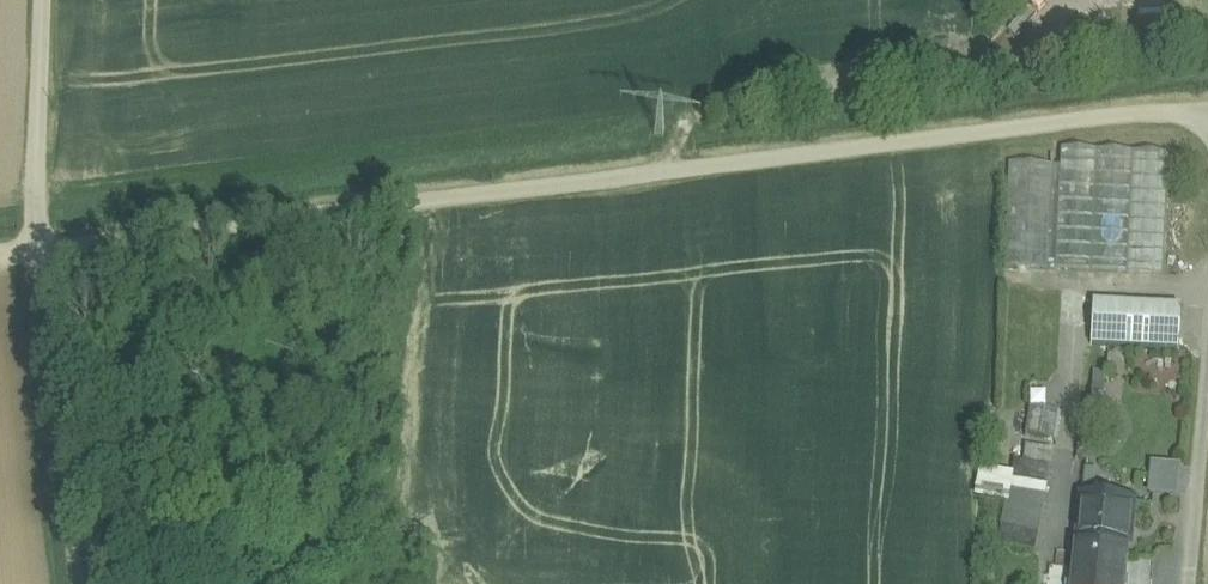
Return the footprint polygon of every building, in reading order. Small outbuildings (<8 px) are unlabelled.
[(1168,154),(1061,149),(1061,166),(1008,163),(1004,268),(1162,276),(1168,154)] [(1180,305),(1093,301),(1091,346),(1178,350),(1180,305)] [(1060,414),(1029,409),(1025,437),(1056,442),(1060,414)] [(1050,468),(1015,462),(1012,481),(1008,481),(1006,487),(1011,488),(999,543),(1035,552),(1050,468)] [(1150,463),(1149,495),(1181,495),(1182,463),(1150,463)] [(1133,502),(1082,497),(1077,544),(1076,544),(1076,545),(1128,548),(1133,502)] [(1076,545),(1072,583),(1125,583),(1128,548),(1076,545)]
